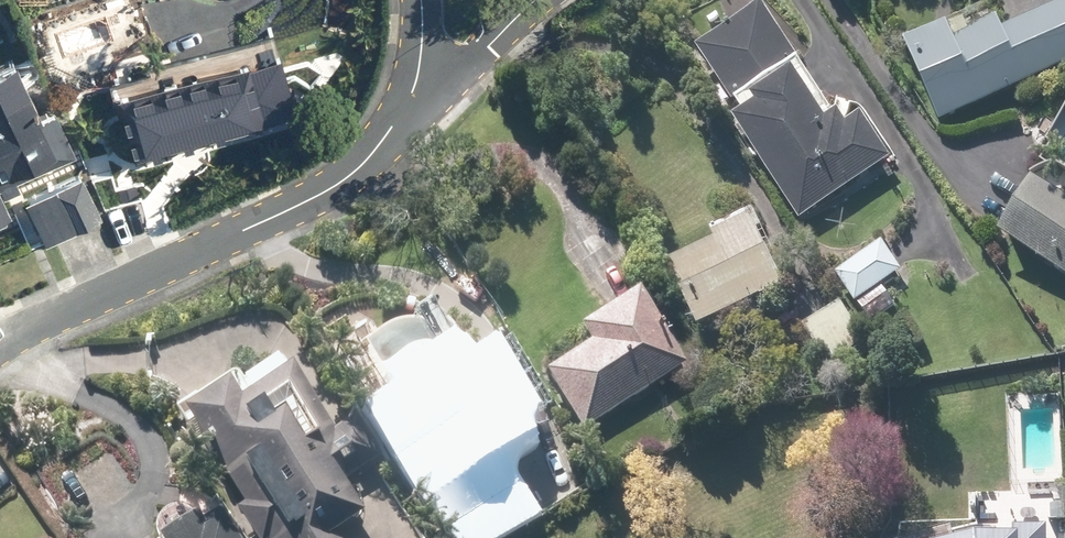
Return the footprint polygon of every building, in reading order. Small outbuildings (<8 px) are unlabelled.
[(744,124),(805,218),(897,157),(869,115),(849,128),(768,6),(703,48),(750,120),(744,124)] [(942,120),(1064,67),(1064,7),(1013,30),(1007,17),(962,36),(955,21),(908,41),(942,120)] [(278,38),(117,80),(136,150),(296,108),(278,38)] [(16,212),(6,190),(23,183),(19,173),(75,148),(55,102),(39,109),(14,53),(0,59),(0,219),(16,212)] [(79,167),(24,193),(43,235),(99,209),(79,167)] [(1041,179),(1007,235),(1064,270),(1064,194),(1041,179)] [(665,263),(697,329),(792,284),(758,211),(716,231),(720,238),(665,263)] [(887,241),(841,271),(874,320),(897,305),(882,284),(905,268),(887,241)] [(550,373),(587,430),(690,364),(643,292),(590,325),(600,341),(550,373)] [(844,302),(807,324),(829,359),(866,337),(844,302)] [(385,418),(414,463),(410,466),(455,537),(496,537),(531,518),(523,505),(513,496),(507,492),(479,442),(530,409),(497,360),(476,374),(470,364),(385,418)] [(193,407),(274,537),(342,537),(339,532),(370,513),(347,477),(384,454),(360,415),(338,428),(299,366),(253,394),(242,377),(193,407)] [(226,512),(210,522),(205,513),(167,537),(168,537),(241,537),(226,512)] [(970,537),(1053,537),(1053,526),(1019,526),(1019,536),(990,536),(989,533),(970,537)]
